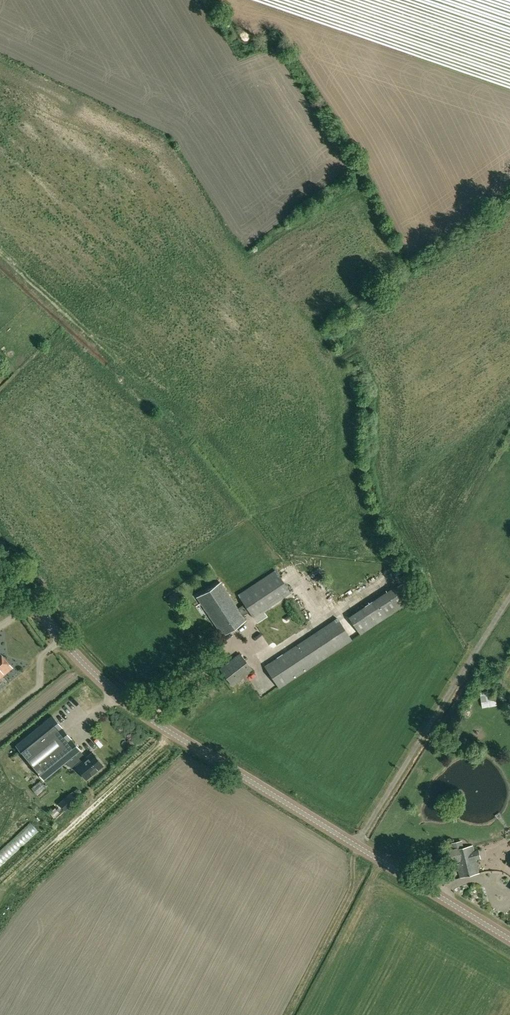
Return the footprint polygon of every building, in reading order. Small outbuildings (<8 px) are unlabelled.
[(244,604),(248,610),(253,617),(290,593),(275,570),(238,595),(244,604)] [(220,582),(197,597),(222,635),(245,621),(241,615),(248,610),(244,604),(237,608),(220,582)] [(408,601),(396,585),(349,617),(361,634),(408,601)] [(279,687),(352,639),(337,618),(265,666),(279,687)] [(232,685),(252,670),(239,653),(224,665),(225,666),(220,670),(232,685)] [(12,667),(5,659),(0,663),(0,678),(12,667)] [(82,751),(52,716),(16,745),(45,780),(81,752),(82,751)] [(103,765),(92,752),(86,757),(81,752),(67,763),(72,770),(76,767),(86,779),(103,765)] [(58,803),(65,811),(77,800),(70,792),(58,803)] [(460,878),(480,873),(476,859),(481,858),(479,849),(474,850),(473,846),(462,848),(460,840),(452,842),(460,878)]
